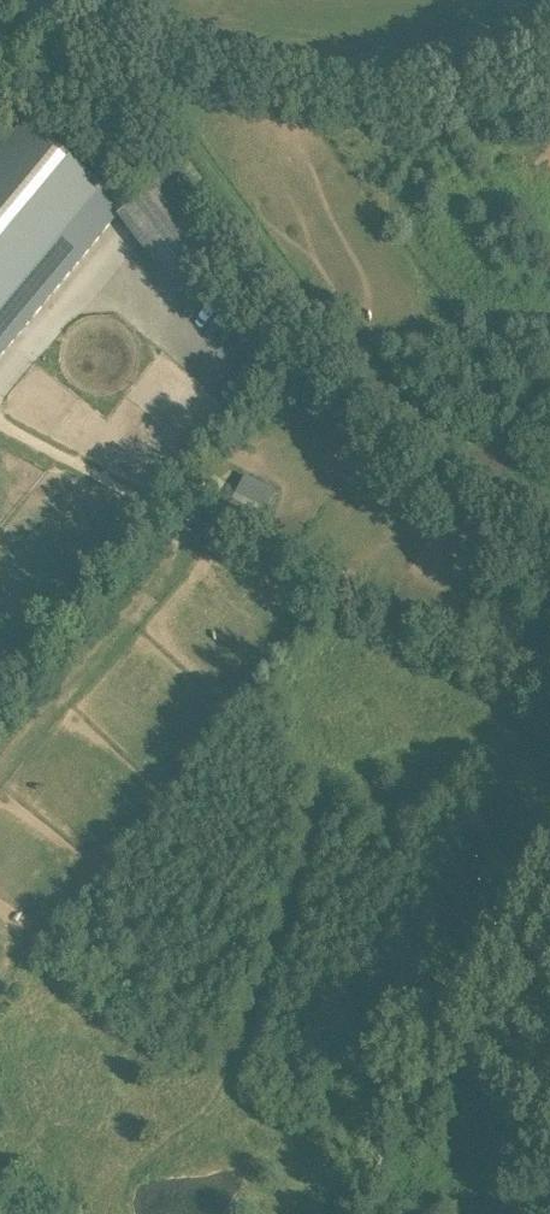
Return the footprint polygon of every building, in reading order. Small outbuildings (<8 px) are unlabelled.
[(25,123),(0,154),(0,357),(125,208),(25,123)] [(126,213),(187,292),(234,253),(172,176),(126,213)]
